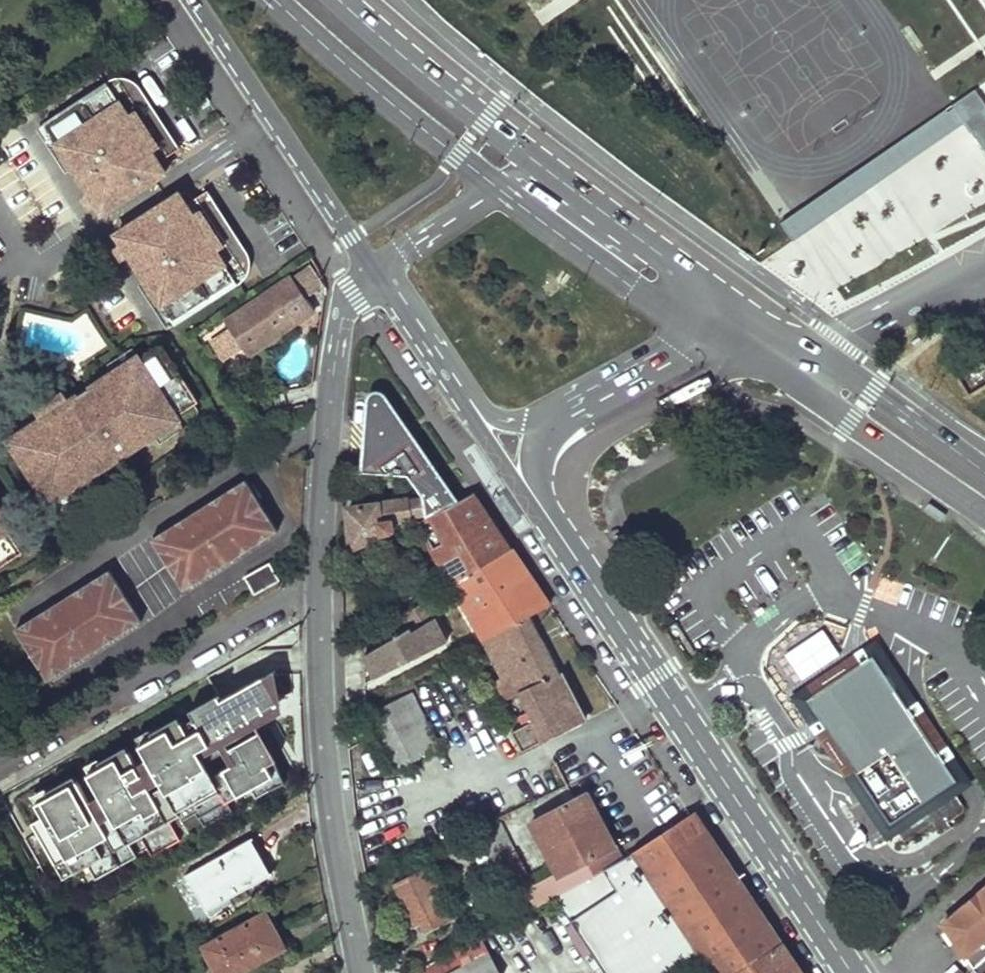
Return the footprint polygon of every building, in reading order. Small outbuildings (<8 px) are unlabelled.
[(113,85),(48,126),(108,217),(169,176),(163,167),(184,152),(162,116),(153,101),(138,84),(125,82),(113,85)] [(777,212),(827,296),(984,203),(984,96),(982,91),(777,212)] [(183,199),(121,239),(179,330),(242,290),(255,275),(255,261),(248,249),(232,224),(212,195),(190,208),(183,199)] [(315,280),(306,268),(228,324),(252,358),(317,312),(302,290),(315,280)] [(199,402),(162,345),(141,360),(139,357),(31,428),(33,430),(11,444),(49,501),(70,486),(72,489),(179,420),(176,417),(199,402)] [(366,395),(360,467),(407,471),(418,491),(421,496),(425,512),(457,496),(420,442),(405,422),(382,390),(380,387),(377,385),(374,385),(370,387),(367,391),(366,395)] [(282,528),(249,476),(209,502),(196,510),(155,535),(187,586),(227,561),(240,553),(282,528)] [(421,496),(418,491),(384,494),(343,497),(347,546),(391,529),(425,512),(421,496)] [(474,492),(460,499),(418,521),(452,583),(510,548),(491,519),(474,492)] [(24,553),(9,531),(12,529),(0,510),(0,568),(24,553)] [(526,571),(510,548),(452,583),(483,639),(527,616),(548,604),(526,571)] [(368,566),(359,549),(340,558),(348,576),(368,566)] [(277,579),(267,563),(245,576),(253,588),(255,590),(277,579)] [(143,616),(113,566),(72,591),(58,599),(17,624),(48,675),(88,650),(102,641),(143,616)] [(435,616),(427,599),(404,613),(411,626),(363,654),(363,682),(445,641),(433,617),(435,616)] [(582,723),(527,616),(483,639),(505,680),(512,677),(518,694),(524,691),(537,721),(512,731),(521,753),(582,723)] [(783,651),(801,678),(840,652),(822,625),(783,651)] [(852,661),(795,698),(844,772),(851,773),(866,794),(886,825),(890,822),(903,842),(931,824),(938,835),(950,828),(947,823),(965,811),(952,792),(936,768),(942,764),(871,656),(855,666),(852,661)] [(281,666),(275,670),(277,700),(280,704),(262,714),(265,719),(289,707),(281,666)] [(275,670),(247,686),(262,714),(280,704),(277,700),(275,670)] [(266,750),(256,733),(250,721),(262,714),(247,686),(220,700),(192,715),(194,718),(181,724),(180,721),(150,738),(138,745),(145,759),(135,764),(127,751),(86,774),(102,802),(91,809),(75,780),(46,796),(34,803),(41,817),(29,823),(60,879),(87,864),(96,879),(136,856),(136,855),(147,849),(151,857),(179,841),(168,821),(191,807),(203,827),(232,811),(227,802),(251,789),(256,797),(269,790),(285,783),(268,749),(266,750)] [(440,746),(412,693),(354,722),(384,776),(440,746)] [(189,709),(192,715),(220,700),(217,694),(189,709)] [(148,732),(150,738),(180,721),(177,716),(148,732)] [(150,738),(148,732),(146,730),(133,737),(138,745),(150,738)] [(936,768),(952,792),(958,788),(942,764),(936,768)] [(46,796),(75,780),(72,775),(44,791),(46,796)] [(34,803),(46,796),(44,791),(42,788),(29,795),(34,803)] [(619,859),(583,793),(529,822),(563,888),(604,867),(619,859)] [(693,814),(619,859),(604,867),(563,888),(576,914),(617,891),(608,875),(617,870),(625,882),(645,870),(712,972),(734,972),(779,944),(693,814)] [(201,912),(268,874),(250,839),(181,876),(201,912)] [(539,901),(511,848),(489,861),(516,914),(539,901)] [(449,906),(428,863),(393,879),(414,923),(449,906)] [(940,924),(971,968),(984,956),(984,884),(940,924)] [(259,935),(273,927),(265,911),(201,945),(217,972),(234,972),(270,954),(259,935)] [(779,944),(734,972),(798,972),(792,963),(779,944)] [(449,972),(497,972),(486,953),(449,972)] [(971,968),(976,972),(984,972),(984,956),(971,968)]
